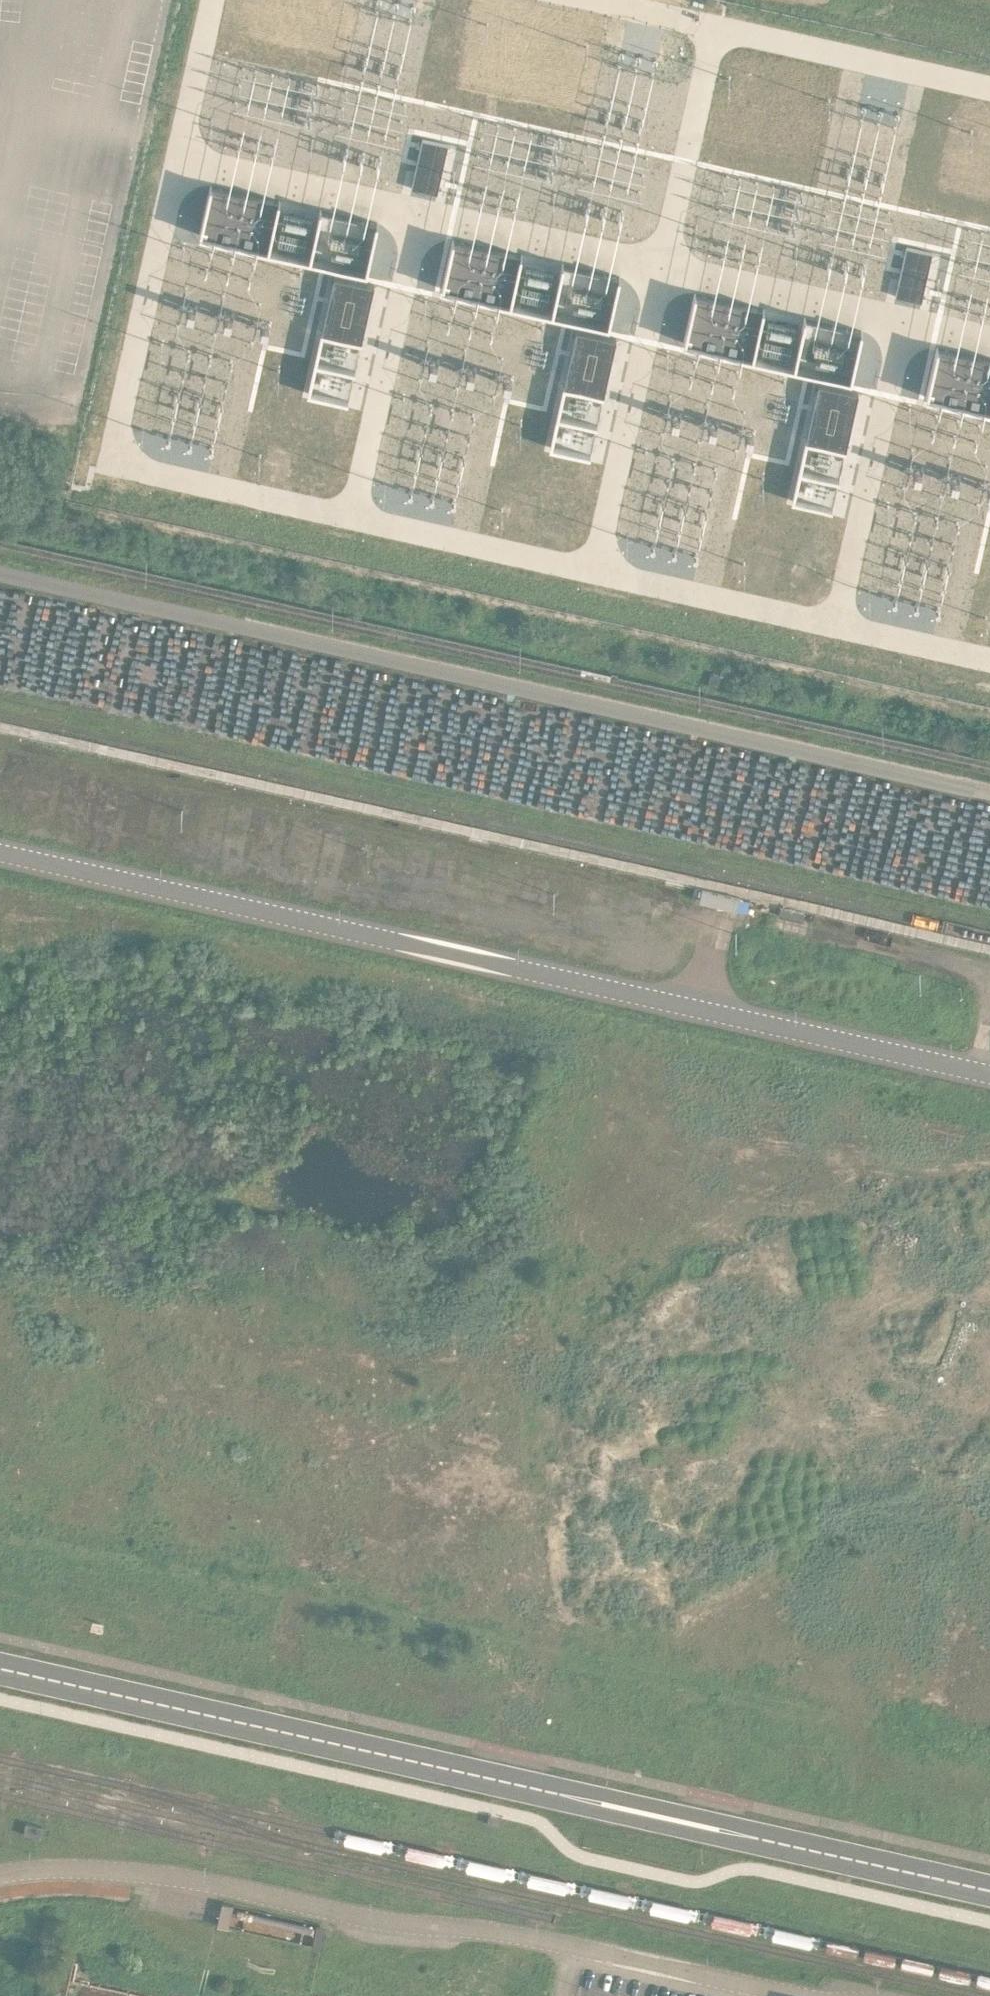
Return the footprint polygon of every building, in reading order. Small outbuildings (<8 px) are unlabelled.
[(421,138),(417,155),(443,161),(447,144),(422,138),(421,138)] [(414,170),(414,171),(440,176),(443,161),(417,155),(414,170)] [(414,171),(410,187),(436,193),(436,192),(440,176),(414,171)] [(209,184),(198,234),(267,249),(278,200),(209,184)] [(118,206),(95,347),(121,352),(144,211),(118,206)] [(451,239),(440,288),(509,304),(520,254),(451,239)] [(905,246),(901,263),(927,269),(931,252),(906,247),(905,246)] [(901,263),(898,279),(924,284),(927,269),(901,263)] [(333,275),(321,331),(361,340),(373,284),(333,275)] [(898,279),(894,295),(896,295),(920,301),(924,284),(898,279)] [(693,292),(682,342),(751,357),(762,308),(693,292)] [(575,329),(563,385),(603,394),(615,338),(575,329)] [(924,396),(989,411),(989,359),(935,346),(924,396)] [(76,356),(71,378),(101,385),(105,362),(76,356)] [(817,383),(805,439),(845,448),(857,392),(817,383)] [(384,852),(380,866),(392,869),(396,855),(384,852)] [(23,1821),(21,1832),(37,1836),(40,1825),(23,1821)] [(225,1926),(230,1903),(221,1901),(220,1901),(220,1902),(215,1922),(215,1923),(225,1926)]
